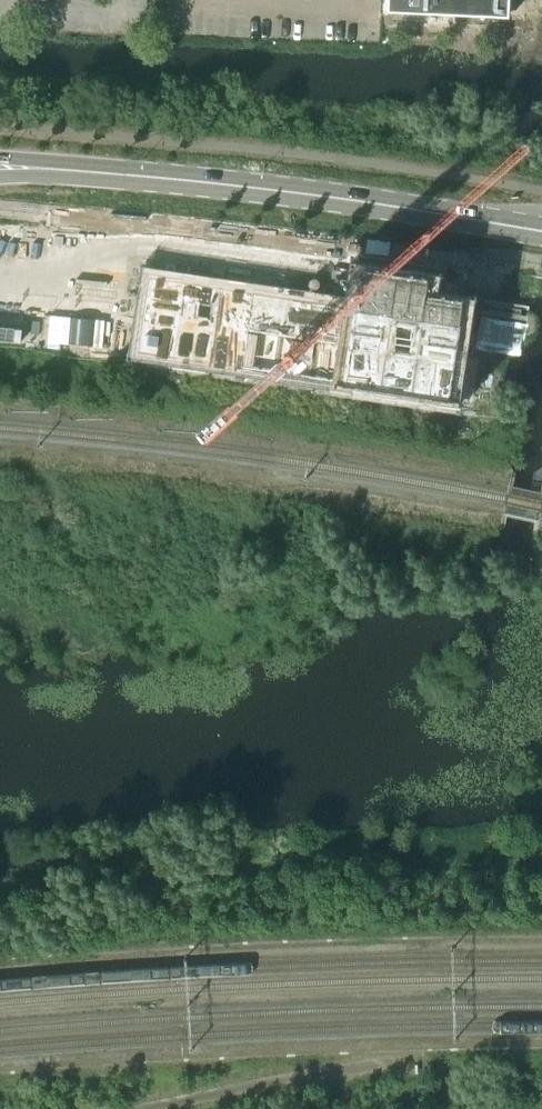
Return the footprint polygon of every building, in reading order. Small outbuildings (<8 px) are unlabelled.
[(390,9),(489,13),(511,14),(511,0),(390,0),(390,9)] [(63,250),(46,368),(171,385),(174,360),(269,373),(266,396),(376,411),(379,392),(453,403),(469,290),(395,280),(397,267),(287,251),(282,282),(187,268),(63,250)]
